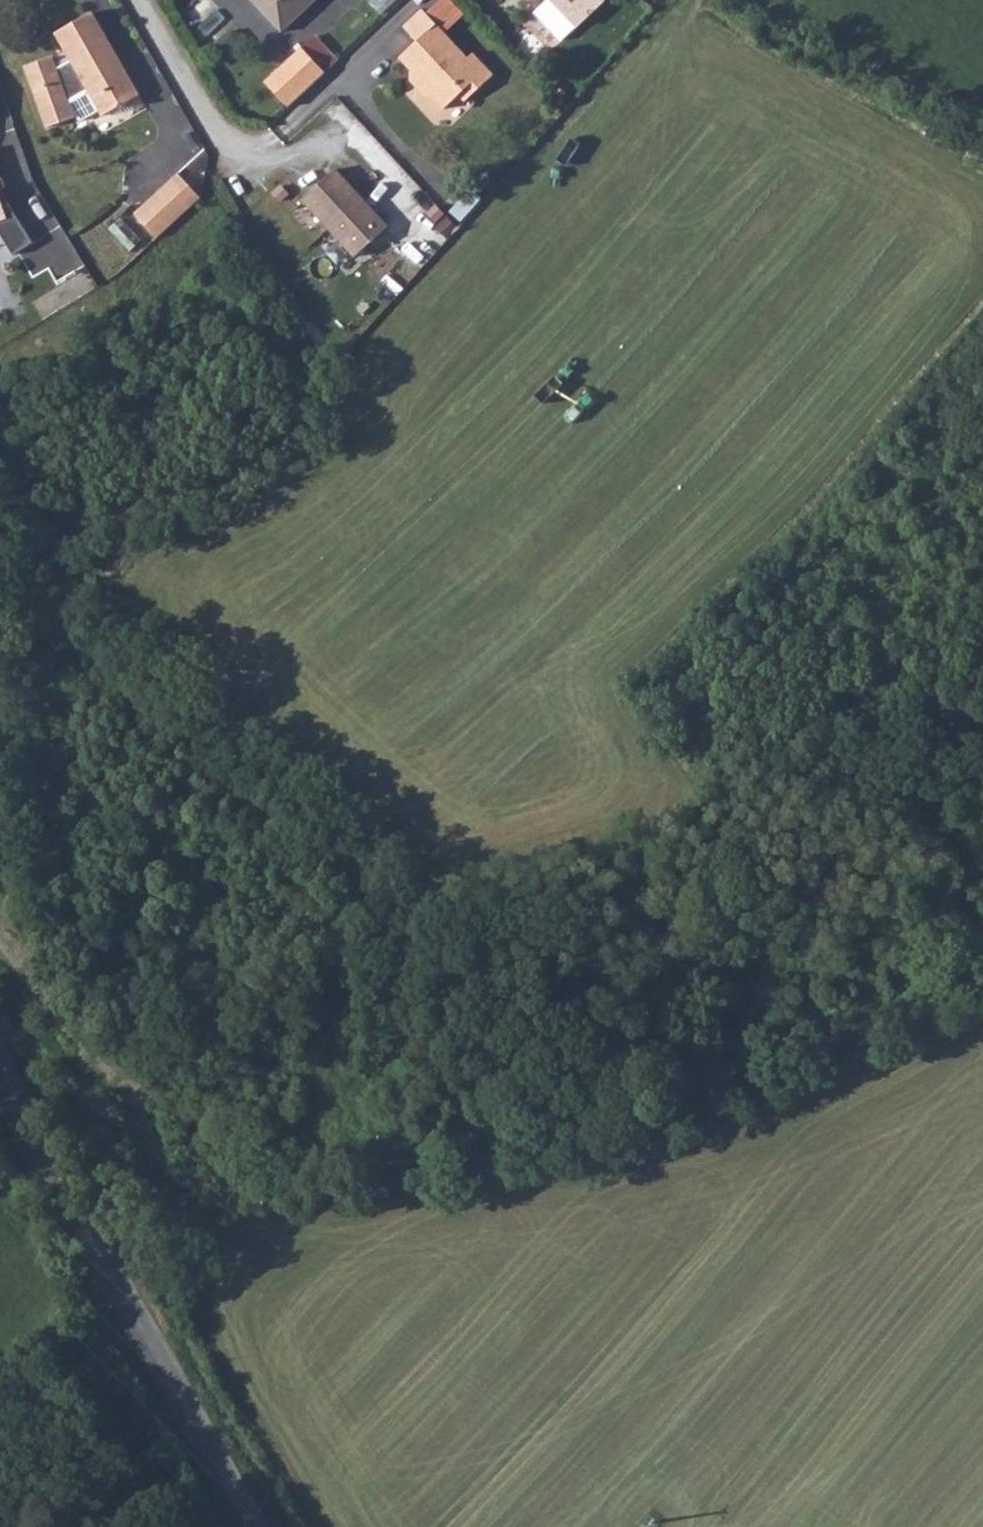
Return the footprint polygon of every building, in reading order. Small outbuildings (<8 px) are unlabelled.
[(280,29),(312,0),(252,0),(280,29)] [(576,26),(604,0),(551,0),(576,26)] [(416,11),(398,28),(412,42),(395,60),(406,72),(406,82),(421,97),(428,97),(440,110),(455,96),(461,102),(489,75),(468,53),(463,59),(416,11)] [(138,95),(90,12),(54,33),(70,61),(56,69),(51,56),(25,66),(46,127),(73,118),(68,102),(87,91),(101,116),(138,95)] [(260,86),(285,111),(321,76),(296,51),(260,86)] [(191,178),(212,160),(205,151),(183,168),(191,178)] [(299,203),(353,259),(386,228),(331,172),(299,203)] [(155,242),(197,201),(174,177),(131,218),(155,242)] [(11,254),(31,242),(3,196),(0,197),(0,235),(11,254)]
